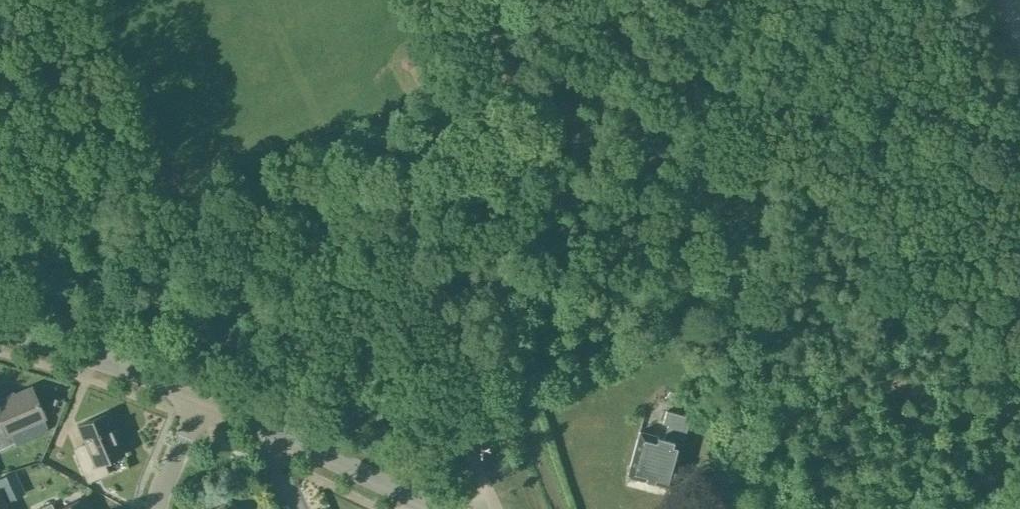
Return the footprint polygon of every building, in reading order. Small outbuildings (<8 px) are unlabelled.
[(16,441),(11,431),(44,417),(31,385),(0,398),(0,448),(16,441)] [(665,410),(661,423),(668,425),(665,437),(640,430),(628,474),(671,485),(684,442),(683,442),(687,428),(687,427),(689,417),(665,410)] [(88,445),(75,450),(86,475),(88,483),(109,474),(106,467),(103,461),(123,452),(107,413),(79,424),(88,445)] [(0,489),(0,508),(9,508),(0,489)] [(85,497),(60,508),(91,508),(85,497)]
